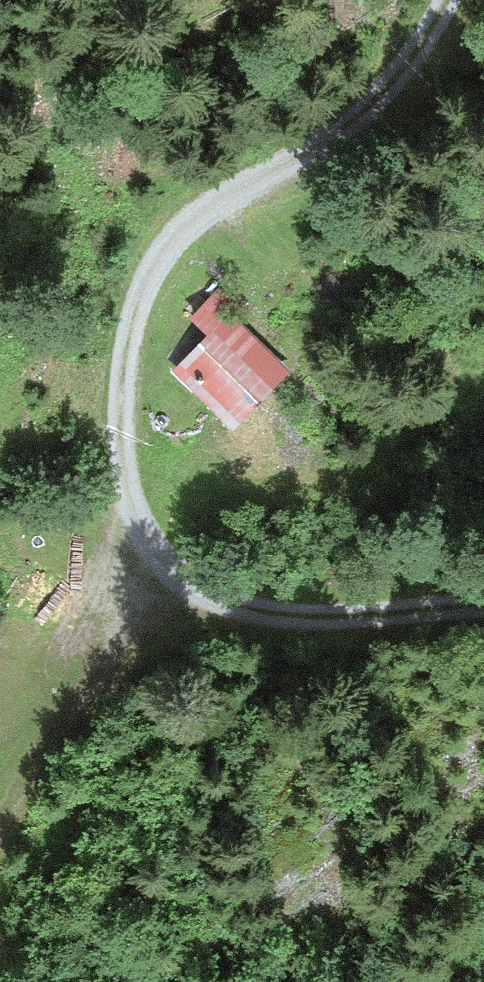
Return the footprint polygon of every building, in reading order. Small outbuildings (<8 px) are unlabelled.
[(216,334),(180,371),(231,421),(281,370),(230,320),(239,310),(218,290),(195,313),(216,334)]
